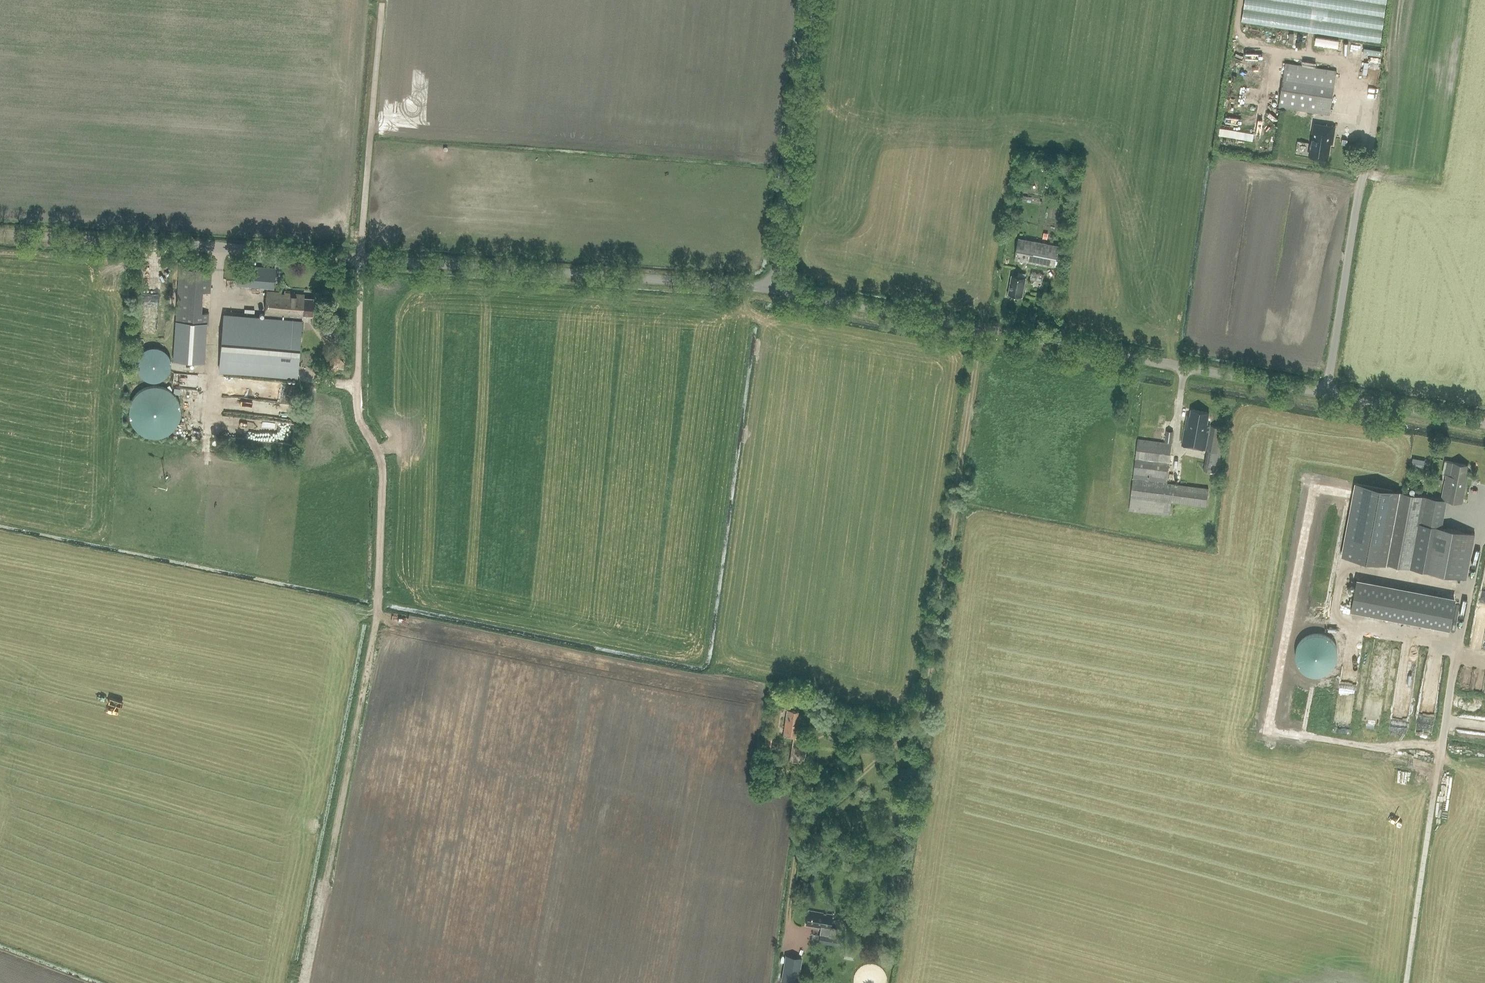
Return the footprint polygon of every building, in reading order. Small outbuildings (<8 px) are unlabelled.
[(1245,22),(1343,34),(1343,36),(1386,42),(1391,0),(1248,0),(1245,22)] [(1330,115),(1337,71),(1286,63),(1279,107),(1330,115)] [(1334,127),(1315,124),(1310,155),(1327,158),(1330,143),(1332,143),(1334,127)] [(1223,128),(1223,136),(1257,138),(1258,131),(1223,128)] [(1059,245),(1019,238),(1015,260),(1055,267),(1055,265),(1062,266),(1064,257),(1057,255),(1059,245)] [(170,358),(202,360),(205,323),(177,322),(178,311),(205,313),(205,311),(200,310),(202,291),(210,291),(211,268),(177,266),(170,358)] [(274,288),(276,269),(239,267),(237,286),(274,288)] [(1035,271),(1034,278),(1046,280),(1047,273),(1035,271)] [(1019,273),(1018,275),(1013,274),(1009,293),(1023,296),(1026,277),(1026,274),(1019,273)] [(267,290),(265,316),(224,313),(219,371),(297,377),(302,314),(314,315),(315,298),(304,297),(304,295),(294,294),(294,292),(267,290)] [(205,313),(178,311),(177,322),(205,323),(210,324),(210,313),(205,313)] [(137,362),(136,364),(137,366),(137,368),(137,369),(138,371),(138,372),(139,374),(140,375),(141,376),(143,377),(144,378),(146,380),(147,380),(148,381),(150,381),(152,381),(154,381),(156,381),(157,381),(159,381),(161,380),(162,379),(164,378),(165,377),(166,376),(167,375),(168,373),(169,372),(170,371),(170,369),(170,368),(171,367),(171,366),(171,364),(171,362),(171,361),(170,359),(170,358),(169,356),(168,355),(167,353),(166,352),(165,351),(164,351),(162,349),(161,349),(160,348),(158,347),(156,347),(154,347),(152,347),(150,347),(148,348),(147,348),(146,349),(145,350),(143,351),(142,352),(140,353),(139,355),(138,356),(138,358),(137,359),(137,361),(137,362)] [(327,365),(334,372),(345,363),(338,355),(327,365)] [(181,414),(181,412),(181,409),(180,407),(180,404),(179,402),(178,399),(177,397),(175,395),(173,393),(171,391),(169,390),(167,389),(165,388),(162,387),(160,386),(157,386),(155,386),(152,386),(150,386),(147,387),(145,388),(142,389),(140,390),(138,392),(136,394),(135,396),(133,398),(132,400),(131,402),(130,405),(129,407),(129,410),(129,412),(129,415),(130,417),(130,420),(131,422),(132,425),(134,427),(135,429),(136,430),(138,432),(140,433),(142,434),(145,436),(147,437),(150,437),(152,438),(155,438),(157,438),(160,437),(162,437),(165,436),(167,435),(169,433),(171,432),(173,430),(175,428),(177,426),(178,424),(179,422),(180,419),(180,417),(181,414)] [(1185,445),(1204,449),(1206,449),(1210,424),(1207,424),(1209,413),(1192,409),(1191,416),(1189,415),(1188,420),(1187,420),(1182,445),(1185,445)] [(1211,426),(1203,470),(1218,472),(1225,428),(1211,426)] [(1165,441),(1172,442),(1173,432),(1166,431),(1165,441)] [(1423,469),(1425,461),(1412,459),(1411,467),(1423,469)] [(1465,478),(1467,465),(1454,462),(1451,476),(1446,475),(1441,499),(1462,503),(1467,479),(1465,478)] [(1355,483),(1342,555),(1466,578),(1475,534),(1440,528),(1445,500),(1400,491),(1355,483)] [(1450,630),(1455,603),(1435,600),(1430,626),(1450,630)] [(790,761),(803,763),(807,742),(796,740),(800,715),(798,715),(798,712),(788,710),(784,736),(794,737),(790,761)] [(770,749),(772,738),(765,737),(764,748),(770,749)] [(822,928),(820,935),(819,942),(843,947),(845,939),(828,935),(832,915),(810,911),(807,925),(822,928)] [(792,982),(798,982),(802,958),(786,955),(781,981),(792,982)]
